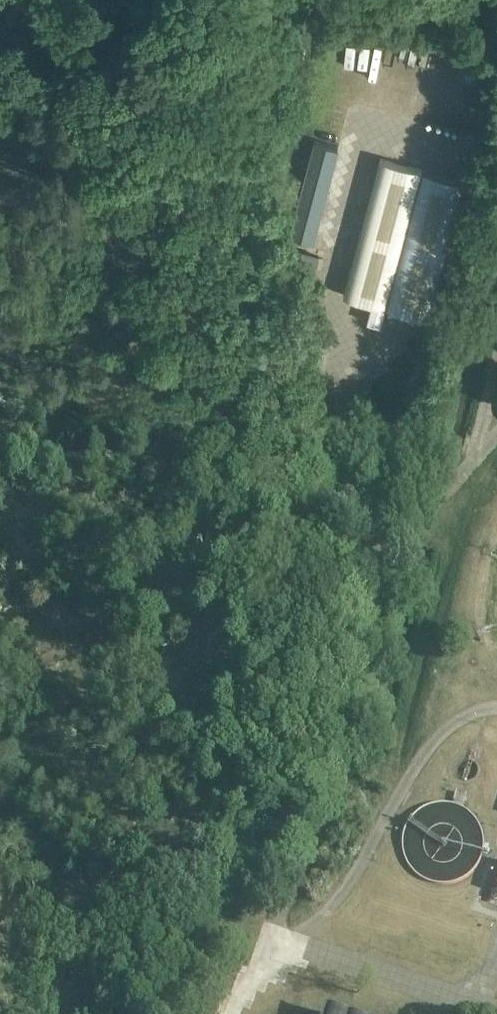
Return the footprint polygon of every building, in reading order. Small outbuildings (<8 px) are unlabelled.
[(309,133),(285,229),(313,236),(336,140),(309,133)] [(344,295),(427,317),(464,180),(380,158),(344,295)]
